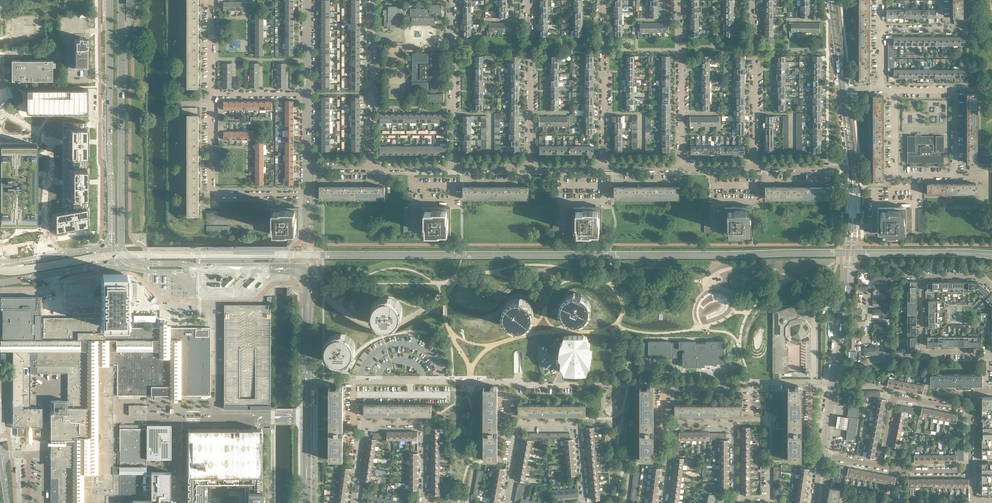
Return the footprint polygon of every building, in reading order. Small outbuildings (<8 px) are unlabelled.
[(859,14),(869,14),(869,7),(870,7),(870,5),(869,4),(869,0),(859,0),(859,14)] [(953,5),(952,5),(952,8),(953,8),(953,17),(952,17),(952,18),(954,18),(957,18),(960,18),(963,18),(963,17),(963,0),(953,0),(953,5)] [(188,5),(188,21),(199,21),(199,14),(199,11),(199,5),(188,5)] [(416,8),(410,8),(410,17),(412,17),(412,25),(435,25),(435,17),(434,17),(434,13),(442,13),(441,5),(430,5),(430,8),(419,8),(419,10),(416,10),(416,8)] [(384,15),(384,26),(387,26),(388,30),(390,29),(394,28),(393,28),(393,27),(400,27),(400,22),(401,22),(401,7),(389,7),(389,9),(383,10),(383,15),(384,15)] [(869,14),(859,14),(859,30),(869,30),(869,23),(870,23),(870,21),(869,21),(869,14)] [(188,21),(188,37),(199,37),(199,30),(200,27),(199,27),(199,21),(188,21)] [(869,30),(859,30),(859,46),(869,46),(869,40),(870,40),(870,37),(869,37),(869,30)] [(83,37),(79,37),(79,38),(74,38),(74,66),(80,66),(80,70),(82,70),(82,68),(82,66),(88,66),(88,47),(88,43),(86,43),(86,41),(84,40),(83,40),(83,37)] [(188,37),(188,53),(199,53),(199,46),(200,43),(199,43),(199,37),(188,37)] [(869,46),(859,46),(859,62),(869,62),(869,56),(870,56),(870,53),(869,53),(869,46)] [(188,53),(188,69),(199,69),(199,62),(199,59),(199,53),(188,53)] [(439,53),(412,53),(412,61),(412,79),(413,79),(413,82),(412,82),(412,90),(429,90),(429,93),(427,93),(427,101),(444,101),(444,93),(439,93),(439,90),(439,53)] [(12,80),(18,80),(18,81),(20,81),(20,80),(53,80),(53,66),(55,66),(55,62),(53,62),(53,60),(12,60),(12,80)] [(869,62),(859,62),(859,81),(858,81),(870,81),(869,81),(869,72),(870,72),(870,69),(869,69),(869,62)] [(199,69),(188,69),(188,87),(199,87),(199,78),(199,75),(199,69)] [(88,112),(88,89),(27,89),(27,112),(88,112)] [(967,102),(966,102),(966,105),(967,105),(967,112),(977,112),(977,93),(966,93),(967,93),(967,102)] [(872,96),(873,96),(873,114),(883,114),(883,105),(884,105),(884,102),(883,102),(883,96),(883,95),(872,95),(872,96)] [(977,112),(967,112),(967,118),(966,118),(966,121),(967,121),(967,128),(977,128),(977,116),(977,112)] [(188,114),(188,133),(199,133),(199,123),(199,124),(199,121),(199,114),(198,114),(194,114),(191,114),(188,114)] [(883,114),(873,114),(873,130),(883,131),(883,124),(884,124),(884,121),(883,121),(883,114)] [(63,211),(52,213),(52,232),(67,229),(71,228),(74,228),(77,227),(88,225),(88,221),(88,207),(88,197),(88,184),(88,180),(88,167),(88,157),(88,144),(88,139),(88,127),(86,127),(86,121),(62,121),(63,211)] [(967,138),(967,145),(977,145),(977,133),(977,128),(967,128),(967,135),(966,135),(966,138),(967,138)] [(883,131),(873,130),(873,147),(883,147),(883,140),(884,140),(884,137),(883,137),(883,131)] [(199,133),(188,133),(188,149),(199,149),(199,142),(199,139),(199,133)] [(915,136),(907,136),(907,154),(907,163),(944,163),(944,154),(944,151),(944,136),(920,136),(920,137),(915,137),(915,136)] [(2,144),(0,145),(0,222),(2,224),(23,224),(35,224),(37,222),(37,145),(35,144),(2,144)] [(977,145),(967,145),(967,153),(966,153),(966,156),(967,156),(967,163),(966,163),(970,163),(973,163),(976,163),(977,163),(977,148),(977,145)] [(883,153),(883,147),(873,147),(873,163),(883,163),(883,156),(884,156),(884,153),(883,153)] [(199,149),(188,149),(188,164),(199,165),(199,158),(200,155),(199,155),(199,149)] [(883,169),(883,163),(873,163),(873,181),(872,181),(877,181),(877,183),(878,183),(878,181),(883,181),(883,172),(884,172),(884,169),(883,169)] [(188,164),(188,180),(199,181),(199,174),(200,174),(200,171),(199,171),(199,165),(188,164)] [(199,181),(188,180),(188,196),(199,196),(199,190),(200,190),(200,187),(199,187),(199,181)] [(943,183),(943,194),(959,194),(959,183),(952,183),(952,182),(950,182),(950,183),(943,183)] [(959,183),(959,194),(975,194),(975,183),(968,183),(968,182),(966,182),(966,183),(959,183)] [(927,194),(943,194),(943,183),(936,183),(934,183),(927,183),(927,194)] [(327,187),(320,187),(320,198),(337,198),(337,187),(330,187),(330,185),(327,185),(327,187)] [(344,187),(337,187),(337,198),(354,198),(354,187),(347,187),(347,185),(344,185),(344,187)] [(361,187),(354,187),(354,198),(371,198),(371,187),(364,187),(364,185),(361,185),(361,187)] [(377,187),(371,187),(371,198),(385,198),(385,187),(381,187),(381,185),(377,185),(377,187)] [(470,187),(463,187),(463,198),(480,198),(480,187),(474,187),(474,185),(470,185),(470,187)] [(487,187),(480,187),(480,198),(497,198),(497,187),(490,187),(490,185),(487,185),(487,187)] [(504,187),(497,187),(497,198),(514,198),(514,187),(507,187),(507,185),(504,185),(504,187)] [(521,187),(514,187),(514,198),(528,198),(528,187),(524,187),(524,186),(521,185),(521,187)] [(765,187),(765,198),(782,198),(782,187),(776,187),(776,185),(772,185),(772,187),(765,187)] [(614,186),(614,198),(631,198),(631,187),(625,187),(625,186),(621,186),(621,187),(614,186)] [(638,187),(631,187),(631,198),(648,198),(648,187),(641,187),(641,186),(638,186),(638,187)] [(655,187),(648,187),(648,198),(665,198),(665,187),(658,187),(658,186),(655,186),(655,187)] [(672,187),(665,187),(665,198),(679,198),(679,187),(675,187),(675,186),(672,186),(672,187)] [(789,187),(782,187),(782,198),(799,198),(799,187),(792,187),(792,186),(789,186),(789,187)] [(806,187),(799,187),(799,198),(816,198),(816,187),(809,187),(809,186),(806,186),(806,187)] [(823,187),(816,187),(816,198),(830,198),(830,187),(826,187),(826,186),(823,186),(823,187)] [(199,196),(188,196),(188,215),(199,215),(199,206),(200,206),(200,203),(199,203),(199,196)] [(278,206),(271,206),(271,234),(299,234),(299,206),(283,206),(278,206)] [(451,206),(423,206),(423,209),(423,212),(423,215),(423,217),(423,220),(423,223),(423,226),(423,229),(423,232),(423,234),(451,234),(451,206)] [(585,206),(581,206),(574,206),(574,234),(602,234),(601,206),(585,206)] [(889,210),(880,210),(880,215),(882,215),(882,219),(880,219),(880,223),(881,223),(881,232),(886,232),(886,230),(890,230),(890,232),(894,232),(894,231),(903,231),(903,226),(901,226),(901,222),(903,222),(903,218),(902,218),(902,209),(898,209),(898,208),(896,207),(894,207),(892,207),(890,208),(890,209),(889,209),(889,210)] [(736,210),(727,210),(727,215),(729,215),(729,219),(727,219),(727,223),(728,223),(728,232),(733,232),(733,230),(737,230),(737,232),(741,232),(741,231),(750,231),(750,226),(748,226),(748,221),(750,221),(750,218),(749,217),(749,209),(744,209),(744,211),(740,210),(740,209),(736,209),(736,210)] [(888,272),(870,272),(870,281),(888,282),(888,272)] [(128,273),(103,273),(103,288),(105,288),(105,296),(103,296),(103,299),(103,303),(103,310),(103,314),(103,326),(128,326),(128,322),(128,318),(128,314),(128,310),(128,306),(128,302),(128,298),(136,298),(136,282),(128,282),(128,278),(128,275),(128,273)] [(915,281),(906,280),(906,291),(907,291),(910,291),(916,291),(916,282),(915,282),(915,281)] [(927,283),(927,291),(937,291),(937,282),(932,282),(928,282),(928,283),(927,283)] [(973,282),(968,282),(968,291),(977,291),(980,283),(978,283),(978,282),(973,282)] [(95,283),(67,283),(67,288),(67,294),(67,300),(67,314),(67,317),(95,317),(95,296),(103,296),(105,296),(105,288),(103,288),(95,288),(95,283)] [(982,285),(980,283),(977,291),(983,297),(990,291),(983,284),(982,285)] [(891,285),(873,284),(873,290),(877,290),(877,294),(886,294),(886,295),(891,295),(891,285)] [(561,308),(561,309),(561,310),(561,311),(561,312),(562,313),(562,314),(562,315),(563,316),(563,317),(564,318),(565,318),(566,319),(566,320),(567,320),(568,321),(569,321),(570,322),(571,322),(572,322),(573,322),(574,323),(575,323),(576,323),(577,322),(578,322),(579,322),(580,322),(581,321),(582,321),(583,320),(584,319),(585,318),(586,318),(586,317),(587,316),(587,315),(588,314),(588,313),(588,312),(589,311),(589,310),(589,309),(589,308),(589,307),(589,305),(588,304),(588,303),(587,302),(587,301),(586,301),(586,300),(585,299),(584,298),(583,297),(582,296),(581,296),(580,295),(579,295),(578,295),(577,295),(576,294),(575,294),(574,294),(573,295),(572,295),(571,295),(570,295),(569,296),(568,296),(567,297),(566,297),(566,298),(565,298),(564,299),(564,300),(563,301),(562,302),(562,303),(561,304),(561,305),(561,306),(561,307),(561,308)] [(106,494),(106,492),(109,492),(109,495),(116,495),(120,495),(120,499),(130,499),(133,499),(151,499),(151,471),(150,471),(148,471),(146,471),(146,464),(146,461),(146,428),(146,424),(120,424),(120,428),(120,444),(118,444),(118,448),(116,448),(116,451),(113,451),(113,444),(113,434),(113,427),(113,415),(113,403),(113,393),(113,386),(113,381),(117,381),(117,395),(146,395),(152,395),(152,397),(152,398),(153,398),(154,398),(155,397),(155,395),(170,395),(171,395),(180,395),(181,395),(210,395),(210,359),(210,327),(188,327),(170,327),(167,327),(162,327),(159,327),(128,327),(103,327),(103,326),(103,317),(102,317),(95,317),(87,317),(78,317),(73,317),(66,317),(59,317),(51,317),(41,317),(41,305),(42,305),(42,301),(41,301),(41,297),(35,297),(1,297),(1,338),(5,338),(5,339),(5,351),(6,351),(6,353),(6,355),(3,355),(3,359),(3,365),(8,365),(8,363),(11,363),(11,360),(13,360),(15,360),(15,362),(15,381),(15,385),(15,389),(15,394),(15,408),(15,423),(32,423),(42,423),(42,407),(40,407),(32,407),(30,407),(30,405),(30,393),(30,389),(30,382),(30,373),(37,373),(44,373),(51,373),(59,372),(66,372),(68,372),(68,374),(68,379),(68,381),(68,386),(68,393),(68,398),(68,400),(52,400),(51,400),(51,434),(51,440),(51,444),(51,448),(51,451),(51,453),(51,458),(51,468),(51,474),(51,477),(51,487),(51,494),(51,502),(106,502),(106,494)] [(399,305),(397,302),(394,300),(392,299),(389,298),(385,298),(382,298),(379,300),(377,302),(375,304),(373,307),(373,310),(373,314),(374,317),(375,320),(378,322),(380,324),(383,325),(386,325),(390,325),(392,324),(395,323),(397,321),(399,318),(400,316),(400,313),(400,310),(400,307),(399,305)] [(504,312),(504,313),(504,314),(504,315),(504,316),(504,317),(504,318),(505,319),(505,320),(506,321),(507,322),(508,323),(509,324),(510,325),(511,325),(512,326),(513,326),(514,326),(515,327),(516,327),(517,327),(518,327),(519,327),(520,327),(521,326),(522,326),(523,326),(524,325),(525,325),(526,324),(527,324),(527,323),(528,322),(529,321),(530,320),(530,319),(531,318),(531,317),(531,316),(532,315),(532,314),(532,313),(532,312),(532,311),(532,310),(531,309),(531,308),(531,307),(530,307),(530,306),(529,305),(529,304),(528,303),(527,302),(526,302),(525,301),(524,300),(523,300),(522,299),(521,299),(520,299),(519,299),(518,299),(517,299),(516,299),(515,299),(514,299),(513,300),(512,300),(511,300),(510,301),(509,301),(509,302),(508,303),(507,303),(507,304),(506,305),(505,306),(505,307),(505,308),(504,309),(504,310),(504,311),(504,312)] [(270,304),(224,304),(224,312),(224,408),(249,408),(270,409),(270,304)] [(773,312),(773,359),(772,373),(788,373),(788,347),(788,346),(786,344),(786,336),(790,342),(798,344),(811,340),(811,336),(810,336),(811,335),(811,327),(806,320),(798,317),(797,315),(799,315),(796,305),(773,312)] [(889,309),(873,309),(873,314),(883,314),(883,318),(889,318),(889,309)] [(344,336),(341,335),(338,335),(335,336),(332,337),(330,339),(328,342),(327,344),(326,347),(326,351),(327,354),(328,356),(330,359),(333,360),(336,362),(339,362),(342,362),(345,361),(348,360),(350,358),(352,355),(353,353),(353,350),(353,347),(353,344),(351,341),(349,339),(347,337),(344,336)] [(563,368),(567,373),(583,373),(588,368),(590,365),(589,360),(589,354),(589,349),(590,343),(588,341),(583,335),(571,335),(567,335),(562,341),(560,344),(561,349),(561,355),(562,355),(562,358),(561,358),(561,360),(563,368)] [(854,339),(858,339),(858,335),(848,335),(849,350),(854,350),(854,339)] [(916,337),(907,337),(907,348),(915,348),(915,346),(916,346),(916,337)] [(648,354),(650,354),(650,357),(677,357),(682,358),(682,356),(683,359),(683,366),(704,366),(705,363),(708,363),(713,363),(713,365),(717,365),(717,363),(724,363),(724,341),(706,341),(706,343),(695,343),(695,341),(679,341),(679,342),(670,342),(670,341),(648,341),(648,354)] [(890,353),(890,344),(884,344),(884,350),(879,350),(879,353),(890,353)] [(930,374),(930,385),(935,385),(947,385),(947,374),(942,374),(930,374)] [(964,374),(947,374),(947,385),(964,385),(964,374)] [(964,374),(964,385),(981,385),(981,374),(964,374)] [(893,379),(888,378),(887,386),(893,387),(894,379),(895,380),(896,376),(894,375),(893,379)] [(895,380),(894,379),(893,387),(899,389),(900,381),(901,381),(901,377),(900,377),(899,380),(895,380)] [(901,381),(900,381),(899,389),(904,390),(906,382),(907,382),(907,378),(906,378),(905,382),(901,381)] [(906,382),(904,390),(910,391),(912,383),(913,383),(913,379),(912,379),(911,383),(907,382),(906,382)] [(918,380),(917,380),(917,384),(913,383),(912,383),(910,391),(916,392),(918,384),(919,384),(919,380),(918,380)] [(925,381),(923,381),(922,385),(919,384),(918,384),(916,392),(922,393),(924,385),(925,385),(925,381)] [(329,388),(331,388),(331,459),(329,459),(329,460),(343,460),(343,434),(343,430),(343,387),(329,387),(329,388)] [(497,387),(483,387),(483,388),(484,388),(485,460),(484,460),(497,460),(497,435),(497,430),(497,387)] [(653,387),(639,387),(639,388),(641,388),(640,459),(640,460),(653,460),(654,434),(654,430),(654,388),(653,387)] [(788,388),(789,388),(789,460),(788,460),(801,460),(802,430),(802,388),(788,388)] [(878,396),(877,396),(874,396),(873,398),(877,399),(876,402),(876,403),(884,405),(885,399),(878,397),(878,396)] [(978,407),(981,407),(981,418),(982,418),(982,428),(991,428),(991,397),(978,397),(978,407)] [(876,405),(875,408),(875,409),(883,411),(884,405),(876,403),(876,402),(872,402),(872,404),(876,405)] [(382,404),(364,404),(364,416),(382,416),(382,404)] [(382,404),(382,416),(399,416),(399,404),(382,404)] [(399,404),(399,416),(415,416),(415,404),(399,404)] [(415,404),(415,416),(432,416),(432,404),(415,404)] [(536,404),(518,404),(518,416),(536,416),(536,404)] [(553,404),(536,404),(536,416),(553,416),(553,404)] [(569,405),(553,404),(553,416),(569,415),(569,405)] [(139,405),(128,405),(128,415),(139,415),(139,405)] [(586,405),(569,405),(569,415),(586,415),(586,405)] [(692,405),(674,405),(674,416),(692,416),(692,405)] [(709,405),(692,405),(692,416),(709,416),(709,405)] [(726,405),(709,405),(709,416),(726,416),(726,405)] [(742,405),(726,405),(726,416),(742,415),(742,405)] [(855,440),(858,418),(860,418),(861,408),(858,408),(848,406),(847,407),(849,407),(847,416),(848,416),(848,417),(849,417),(847,429),(846,438),(855,440)] [(918,419),(919,419),(921,419),(921,415),(925,416),(926,416),(928,408),(922,407),(920,415),(919,415),(918,419)] [(875,411),(874,414),(874,415),(882,417),(883,411),(875,409),(875,408),(871,408),(871,410),(875,411)] [(926,416),(925,416),(925,420),(926,420),(927,417),(931,417),(932,418),(934,410),(928,408),(926,416)] [(905,412),(903,411),(899,411),(897,410),(896,416),(904,418),(904,419),(908,419),(908,418),(904,417),(905,412)] [(931,417),(930,421),(932,422),(933,418),(937,418),(937,419),(938,419),(940,411),(934,410),(932,418),(931,417)] [(938,419),(937,419),(937,422),(938,423),(939,419),(943,420),(944,420),(945,412),(940,411),(938,419)] [(944,420),(943,420),(942,424),(944,424),(945,420),(949,421),(950,421),(951,413),(945,412),(944,420)] [(950,421),(949,421),(948,423),(948,425),(950,425),(951,421),(956,422),(956,421),(957,416),(957,414),(951,413),(950,421)] [(870,416),(871,416),(874,416),(873,420),(873,421),(881,423),(882,417),(874,415),(874,414),(870,414),(870,416)] [(849,417),(848,417),(837,416),(835,428),(847,429),(849,417)] [(904,418),(896,416),(895,422),(903,424),(903,425),(906,425),(907,424),(903,423),(904,419),(904,418)] [(873,422),(872,426),(872,427),(880,429),(881,423),(873,421),(873,420),(869,420),(869,422),(873,422)] [(895,422),(894,428),(902,430),(901,431),(905,431),(906,429),(902,429),(903,425),(903,424),(895,422)] [(171,424),(146,424),(146,458),(171,458),(171,424)] [(871,428),(871,432),(871,433),(879,434),(880,429),(872,427),(872,426),(868,426),(868,427),(871,428)] [(32,428),(32,436),(42,436),(42,428),(42,427),(32,427),(32,428)] [(25,428),(17,428),(17,435),(17,436),(18,436),(25,436),(25,435),(25,433),(25,428),(26,428),(25,428)] [(894,428),(893,434),(901,436),(900,437),(904,437),(905,435),(901,435),(901,431),(902,430),(894,428)] [(978,448),(978,458),(991,459),(991,428),(982,428),(982,437),(981,437),(981,448),(978,448)] [(187,434),(188,434),(188,448),(188,450),(188,455),(188,458),(188,465),(188,475),(187,475),(188,475),(188,502),(262,502),(262,464),(262,439),(261,439),(261,429),(257,429),(216,429),(188,429),(188,434),(187,434)] [(871,432),(867,432),(866,433),(870,434),(870,438),(869,439),(877,440),(879,434),(871,433),(871,432)] [(893,434),(892,440),(899,441),(899,443),(903,443),(903,441),(900,440),(900,437),(901,436),(893,434)] [(870,438),(866,437),(865,439),(869,440),(869,444),(868,445),(876,446),(877,440),(869,439),(870,438)] [(368,438),(368,444),(376,445),(375,446),(379,446),(380,444),(376,444),(377,439),(372,438),(368,438)] [(524,438),(523,444),(531,446),(530,447),(534,447),(535,446),(535,445),(531,445),(532,440),(524,438)] [(899,441),(892,440),(890,446),(898,448),(898,449),(902,449),(902,447),(899,446),(899,443),(899,441)] [(868,446),(867,450),(867,451),(875,452),(876,446),(868,445),(869,444),(864,443),(864,445),(868,446)] [(368,444),(367,450),(375,451),(375,452),(379,452),(379,450),(375,450),(375,446),(376,445),(368,444)] [(523,444),(522,450),(530,452),(529,453),(533,453),(534,451),(530,451),(530,447),(531,446),(523,444)] [(867,452),(866,457),(874,458),(875,452),(867,451),(867,450),(863,449),(863,451),(867,452)] [(367,450),(366,456),(374,457),(374,458),(378,458),(378,456),(374,456),(375,452),(375,451),(367,450)] [(522,450),(520,456),(529,458),(528,459),(532,459),(533,457),(529,457),(529,453),(530,452),(522,450)] [(366,456),(365,462),(373,463),(373,464),(377,464),(377,462),(373,462),(374,458),(374,457),(366,456)] [(520,456),(519,462),(527,464),(527,465),(531,465),(531,463),(528,463),(528,459),(529,458),(520,456)] [(676,457),(675,463),(683,464),(683,465),(687,465),(687,463),(683,463),(684,458),(676,457)] [(365,462),(364,468),(372,469),(372,470),(376,470),(376,468),(372,468),(373,464),(373,463),(365,462)] [(519,462),(518,468),(526,470),(526,471),(530,471),(530,469),(527,469),(527,465),(527,464),(519,462)] [(675,463),(674,469),(682,470),(682,471),(686,471),(686,469),(682,469),(683,465),(683,464),(675,463)] [(981,463),(981,494),(991,494),(991,463),(981,463)] [(342,467),(342,466),(338,465),(338,468),(342,468),(341,472),(341,473),(349,474),(350,468),(342,467)] [(496,468),(495,472),(495,473),(503,474),(504,468),(496,467),(496,466),(492,465),(492,468),(496,468)] [(840,483),(843,466),(838,465),(835,465),(834,471),(832,481),(832,482),(840,483)] [(649,466),(648,468),(650,468),(649,472),(652,472),(652,473),(660,474),(661,468),(652,467),(652,466),(649,466)] [(797,466),(796,468),(799,468),(798,470),(800,470),(800,472),(799,473),(808,474),(808,468),(800,467),(800,466),(797,466)] [(845,479),(847,479),(848,476),(851,476),(853,477),(854,468),(848,467),(846,475),(845,479)] [(364,468),(363,474),(372,475),(371,476),(375,476),(375,474),(372,474),(372,470),(372,469),(364,468)] [(518,468),(517,474),(525,476),(525,477),(529,477),(529,475),(526,474),(526,471),(526,470),(518,468)] [(853,477),(851,476),(851,480),(853,480),(854,477),(857,477),(858,478),(860,470),(854,468),(853,477)] [(674,469),(674,475),(682,476),(681,477),(685,477),(686,471),(682,471),(682,470),(674,469)] [(858,478),(857,477),(857,481),(859,482),(860,478),(863,479),(864,479),(866,471),(860,470),(858,478)] [(133,499),(133,502),(173,502),(173,499),(170,499),(170,488),(170,471),(163,471),(159,471),(156,471),(151,471),(151,499),(133,499)] [(495,474),(494,478),(494,479),(502,480),(503,474),(495,473),(495,472),(491,471),(491,473),(495,474)] [(864,479),(863,479),(863,482),(865,483),(865,479),(869,480),(870,480),(872,472),(866,471),(864,479)] [(341,473),(341,472),(337,472),(337,473),(341,474),(340,478),(340,479),(348,480),(349,474),(341,473)] [(648,472),(648,474),(651,474),(651,478),(651,479),(659,480),(660,474),(652,473),(652,472),(649,472),(648,472)] [(799,474),(799,478),(799,479),(807,480),(808,474),(799,473),(800,472),(796,472),(795,474),(799,474)] [(870,480),(869,480),(869,484),(871,484),(871,480),(875,481),(876,481),(878,473),(872,472),(870,480)] [(876,481),(875,481),(875,485),(876,485),(877,481),(881,482),(882,482),(884,474),(878,473),(876,481)] [(363,474),(363,480),(371,481),(370,482),(374,482),(375,480),(371,479),(371,476),(372,475),(363,474)] [(517,474),(516,480),(524,482),(524,483),(528,483),(528,481),(524,480),(525,477),(525,476),(517,474)] [(882,482),(881,482),(881,486),(882,486),(883,482),(887,483),(888,483),(890,475),(884,474),(882,482)] [(674,475),(673,481),(681,482),(681,483),(685,483),(685,481),(681,481),(681,477),(682,476),(674,475)] [(888,483),(887,483),(886,487),(888,487),(889,484),(894,484),(896,476),(890,475),(888,483)] [(494,479),(494,478),(490,477),(490,479),(494,480),(493,484),(493,485),(501,486),(502,480),(494,479)] [(340,480),(340,484),(339,485),(347,486),(348,480),(340,479),(340,478),(337,478),(336,479),(340,480)] [(799,479),(799,478),(795,478),(795,480),(798,480),(798,484),(798,485),(806,486),(807,480),(799,479)] [(673,481),(672,487),(680,488),(680,489),(684,489),(684,487),(680,487),(681,483),(681,482),(673,481)] [(493,485),(493,484),(489,483),(489,485),(493,486),(492,489),(492,491),(500,492),(501,486),(493,485)] [(339,486),(339,490),(339,491),(347,492),(347,486),(339,485),(340,484),(336,484),(335,485),(339,486)] [(646,484),(646,486),(650,486),(649,490),(649,491),(657,492),(658,486),(650,485),(650,484),(646,484)] [(798,485),(798,484),(794,484),(794,486),(798,486),(797,490),(797,491),(805,492),(806,486),(798,485)] [(672,487),(671,493),(679,494),(679,495),(683,495),(683,493),(679,493),(680,489),(680,488),(672,487)] [(827,502),(838,502),(840,489),(829,487),(827,502)] [(338,492),(338,496),(338,497),(346,498),(347,492),(339,491),(339,490),(335,489),(335,491),(338,492)] [(492,492),(491,496),(491,497),(499,498),(500,492),(492,491),(492,489),(488,489),(488,491),(492,492)] [(645,490),(645,492),(649,492),(649,496),(649,497),(657,498),(657,492),(649,491),(649,490),(645,490)] [(702,490),(701,493),(705,494),(704,497),(703,498),(711,500),(713,494),(705,492),(705,491),(702,490)] [(797,492),(796,496),(796,497),(804,498),(805,492),(797,491),(797,490),(793,490),(793,492),(797,492)] [(367,502),(373,502),(374,497),(375,497),(376,493),(374,493),(373,497),(368,496),(368,498),(367,502)] [(671,493),(671,499),(679,500),(678,501),(682,501),(683,499),(679,499),(679,495),(679,494),(671,493)] [(373,502),(380,502),(380,498),(381,498),(382,494),(380,494),(379,498),(375,497),(374,497),(373,502)] [(386,495),(385,499),(381,498),(380,498),(380,502),(386,502),(386,499),(387,499),(388,495),(386,495)] [(490,502),(492,502),(498,502),(499,498),(491,497),(491,496),(487,495),(487,497),(491,498),(490,502)]
